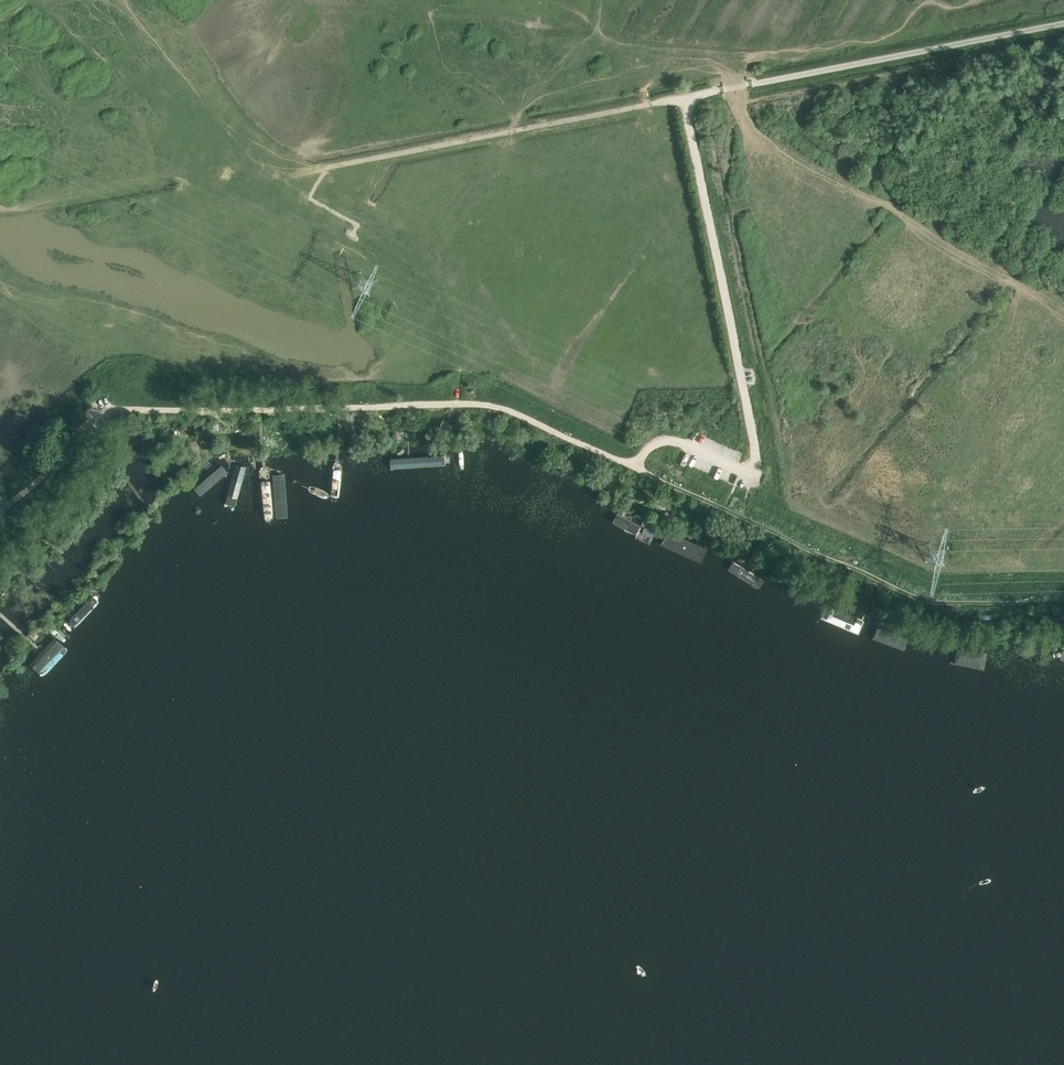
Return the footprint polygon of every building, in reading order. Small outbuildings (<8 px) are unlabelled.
[(454,459),(451,443),(399,450),(378,453),(380,468),(454,459)] [(214,523),(226,527),(242,458),(231,456),(214,523)] [(338,457),(330,457),(333,501),(347,500),(344,457),(338,457)] [(275,506),(271,463),(264,464),(257,465),(263,525),(276,524),(275,506)] [(287,512),(298,511),(294,467),(284,468),(287,512)] [(616,502),(609,515),(637,530),(644,517),(616,502)] [(726,555),(685,534),(678,548),(719,569),(726,555)] [(787,592),(733,561),(725,574),(780,606),(787,592)] [(75,627),(101,601),(94,594),(68,619),(75,627)] [(850,631),(856,615),(814,597),(807,613),(850,631)] [(875,624),(869,638),(871,639),(906,652),(911,637),(875,624)] [(961,637),(930,670),(938,677),(971,641),(966,636),(961,637)] [(1045,659),(1047,637),(1040,636),(1039,658),(1045,659)] [(37,671),(63,645),(55,637),(29,663),(37,671)]
